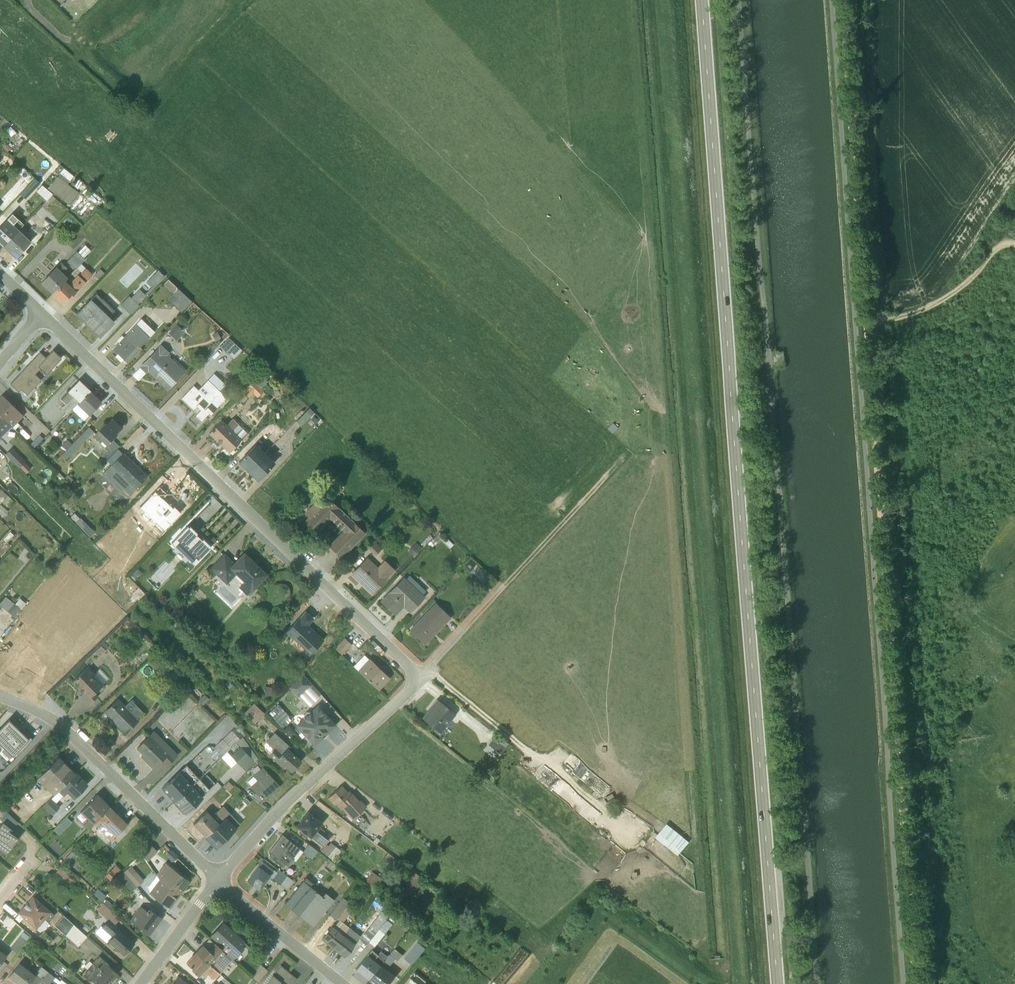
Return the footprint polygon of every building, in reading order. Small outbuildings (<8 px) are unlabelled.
[(0,144),(7,151),(11,148),(3,141),(0,144)] [(78,179),(63,168),(47,188),(69,204),(78,192),(72,187),(78,179)] [(34,179),(19,195),(24,200),(39,184),(34,179)] [(45,200),(52,193),(42,185),(36,191),(45,200)] [(55,198),(51,194),(45,200),(50,204),(55,198)] [(12,213),(7,218),(6,218),(0,224),(0,244),(3,247),(22,226),(23,224),(12,213)] [(3,247),(15,258),(31,241),(24,236),(28,232),(22,226),(3,247)] [(90,251),(84,245),(77,252),(76,252),(67,261),(75,268),(84,259),(83,257),(90,251)] [(67,268),(61,262),(56,267),(55,266),(40,282),(51,293),(67,277),(62,272),(67,268)] [(92,274),(80,263),(76,267),(81,272),(80,273),(87,279),(92,274)] [(158,268),(147,281),(155,287),(166,274),(158,268)] [(103,272),(100,269),(92,277),(96,280),(103,272)] [(64,280),(51,293),(61,303),(67,297),(69,299),(85,282),(77,275),(68,284),(64,280)] [(191,301),(168,279),(163,284),(173,293),(167,299),(181,312),(191,301)] [(139,286),(122,304),(131,312),(148,294),(139,286)] [(75,314),(99,337),(114,322),(108,316),(110,315),(110,314),(114,310),(96,293),(91,299),(90,299),(75,314)] [(139,347),(154,331),(141,319),(112,348),(127,362),(141,348),(139,347)] [(184,332),(176,324),(168,332),(176,340),(184,332)] [(221,338),(217,332),(212,335),(215,341),(221,338)] [(241,350),(228,338),(220,346),(233,358),(241,350)] [(184,371),(186,369),(174,357),(172,359),(167,355),(169,353),(160,344),(139,366),(139,367),(132,374),(138,381),(146,373),(147,372),(167,390),(185,371),(184,371)] [(9,384),(18,392),(21,389),(27,394),(41,378),(36,373),(40,368),(47,374),(62,357),(52,349),(44,357),(38,351),(9,384)] [(783,365),(784,366),(785,365),(784,349),(782,349),(782,350),(779,349),(777,350),(776,352),(777,364),(778,365),(779,366),(783,365)] [(210,414),(232,391),(213,374),(198,390),(193,385),(181,398),(192,409),(196,406),(200,409),(192,419),(197,424),(208,413),(210,414)] [(242,391),(249,398),(253,393),(257,397),(263,391),(260,388),(267,381),(260,374),(242,391)] [(61,408),(67,414),(89,391),(78,380),(60,400),(65,404),(61,408)] [(89,391),(72,409),(83,420),(101,402),(96,397),(94,397),(94,396),(93,394),(89,391)] [(0,396),(0,416),(11,427),(23,416),(1,395),(0,396)] [(312,413),(307,409),(295,421),(301,426),(312,413)] [(11,427),(0,416),(0,437),(11,427)] [(221,420),(209,433),(229,452),(249,432),(243,426),(242,427),(239,424),(240,423),(235,418),(233,419),(232,418),(226,425),(221,420)] [(120,427),(112,419),(107,424),(105,423),(93,436),(106,450),(101,456),(105,460),(119,446),(112,439),(116,434),(115,433),(120,427)] [(93,431),(89,427),(62,455),(66,459),(93,431)] [(66,450),(72,444),(67,439),(61,445),(66,450)] [(255,444),(238,462),(246,468),(248,470),(264,453),(255,444)] [(12,446),(6,453),(26,472),(32,466),(12,446)] [(123,452),(101,474),(126,498),(147,476),(123,452)] [(250,473),(257,479),(274,462),(264,453),(248,470),(250,472),(250,473)] [(341,491),(335,485),(329,491),(334,497),(341,491)] [(144,504),(136,511),(157,531),(176,511),(160,496),(148,508),(144,504)] [(314,503),(304,513),(308,516),(303,521),(316,533),(330,519),(342,530),(328,545),(341,558),(365,533),(327,496),(317,506),(314,503)] [(171,542),(194,565),(210,548),(208,546),(209,545),(202,538),(201,539),(195,534),(196,533),(189,526),(188,527),(187,526),(171,542)] [(382,548),(375,542),(368,549),(375,555),(382,548)] [(419,546),(415,542),(407,551),(411,555),(419,546)] [(238,588),(246,595),(247,594),(249,596),(255,589),(253,587),(265,575),(265,573),(258,567),(256,569),(254,568),(254,566),(252,564),(251,564),(249,563),(251,560),(244,553),(234,562),(224,553),(210,568),(226,584),(236,574),(244,581),(238,588)] [(367,556),(350,573),(371,593),(395,570),(384,560),(377,566),(367,556)] [(379,601),(395,616),(403,607),(410,613),(424,597),(422,595),(425,591),(409,575),(405,578),(403,576),(379,601)] [(450,617),(435,603),(410,629),(424,643),(450,617)] [(313,618),(305,611),(285,632),(295,643),(296,642),(308,653),(307,654),(308,655),(323,639),(308,625),(313,618)] [(279,629),(271,637),(276,642),(284,634),(279,629)] [(342,655),(351,644),(344,637),(335,646),(336,649),(342,655)] [(363,664),(368,657),(364,654),(359,661),(363,664)] [(369,659),(358,670),(378,689),(389,678),(369,659)] [(103,684),(87,667),(72,681),(82,693),(79,695),(88,704),(97,697),(94,693),(103,684)] [(310,685),(300,674),(287,687),(297,697),(310,685)] [(276,688),(265,686),(264,694),(275,696),(276,688)] [(103,711),(125,734),(139,719),(137,717),(143,711),(131,699),(125,705),(117,697),(103,711)] [(436,699),(421,718),(440,733),(455,714),(436,699)] [(253,703),(243,712),(254,723),(264,713),(253,703)] [(334,725),(317,704),(309,712),(306,712),(303,714),(303,717),(295,725),(314,744),(321,737),(320,735),(325,731),(326,732),(334,725)] [(9,763),(33,739),(14,721),(12,723),(8,719),(0,727),(0,754),(9,763)] [(160,761),(166,767),(178,754),(154,731),(152,731),(137,748),(143,754),(141,756),(153,768),(160,761)] [(274,732),(265,741),(273,748),(268,754),(283,768),(285,766),(291,772),(301,761),(288,749),(290,746),(274,732)] [(484,749),(497,759),(505,748),(508,744),(497,735),(494,739),(493,738),(484,749)] [(257,758),(242,737),(236,742),(240,746),(237,749),(233,745),(221,756),(231,767),(236,762),(245,771),(257,758)] [(75,773),(58,756),(36,778),(53,794),(75,773)] [(265,764),(260,759),(256,762),(261,767),(252,775),(253,776),(247,781),(251,785),(250,786),(263,800),(278,786),(262,766),(265,764)] [(198,778),(186,765),(161,788),(173,801),(198,778)] [(73,798),(88,784),(75,773),(42,805),(51,815),(60,807),(56,803),(67,792),(73,798)] [(209,789),(198,778),(173,801),(185,813),(202,797),(202,796),(209,789)] [(228,781),(223,786),(228,791),(233,785),(228,781)] [(341,785),(328,797),(334,805),(335,803),(340,808),(341,808),(352,820),(366,806),(360,799),(359,800),(349,790),(347,791),(341,785)] [(110,806),(97,793),(80,811),(88,819),(83,824),(87,828),(110,806)] [(206,810),(193,823),(205,836),(229,813),(222,805),(212,815),(206,810)] [(127,823),(110,806),(93,823),(110,840),(127,823)] [(332,861),(341,850),(330,842),(328,845),(326,843),(328,840),(321,834),(324,830),(319,826),(322,822),(307,810),(295,825),(322,847),(319,851),(332,861)] [(5,857),(13,847),(12,846),(18,838),(9,830),(11,828),(12,829),(18,822),(6,811),(0,818),(0,819),(3,821),(0,825),(0,853),(5,857)] [(206,838),(205,839),(216,850),(224,842),(223,840),(240,823),(229,813),(205,836),(206,838)] [(59,833),(72,820),(68,816),(55,828),(59,833)] [(679,852),(691,838),(668,820),(656,834),(679,852)] [(282,834),(268,851),(274,855),(272,858),(282,866),(284,863),(288,866),(293,860),(296,861),(303,852),(299,849),(299,848),(282,834)] [(156,851),(149,843),(140,852),(146,860),(156,851)] [(308,844),(302,851),(312,858),(318,851),(308,844)] [(42,847),(36,854),(44,861),(48,856),(53,859),(55,856),(42,847)] [(177,856),(170,849),(165,855),(172,861),(177,856)] [(76,854),(72,851),(64,859),(68,863),(76,854)] [(132,866),(143,856),(140,852),(129,864),(130,865),(132,866)] [(287,890),(294,882),(264,858),(247,880),(254,885),(259,888),(268,876),(287,890)] [(330,860),(324,868),(331,873),(337,865),(330,860)] [(159,878),(179,894),(189,881),(165,863),(156,874),(159,878)] [(120,870),(115,865),(105,875),(110,880),(120,870)] [(136,886),(143,880),(130,865),(123,871),(136,886)] [(59,868),(53,874),(68,889),(75,882),(59,868)] [(136,886),(123,871),(117,876),(131,891),(136,886)] [(413,871),(400,889),(411,896),(424,879),(413,871)] [(372,872),(365,883),(375,890),(383,878),(372,872)] [(147,886),(149,891),(149,892),(169,907),(179,894),(159,878),(156,874),(147,886)] [(311,882),(306,877),(284,903),(298,915),(316,891),(309,885),(311,882)] [(312,926),(334,899),(325,892),(322,896),(316,891),(298,915),(312,926)] [(459,892),(454,899),(466,908),(467,909),(472,903),(459,892)] [(53,915),(33,896),(18,912),(39,932),(41,931),(44,929),(46,928),(47,925),(48,922),(53,915)] [(329,914),(336,919),(348,903),(342,898),(329,914)] [(109,908),(113,904),(107,899),(103,903),(109,908)] [(103,903),(97,909),(108,920),(102,926),(101,925),(95,932),(114,950),(116,948),(123,954),(124,954),(134,941),(115,924),(119,919),(103,903)] [(139,905),(129,920),(141,928),(141,931),(148,936),(162,918),(148,908),(146,910),(139,905)] [(54,925),(65,934),(73,924),(63,915),(54,925)] [(332,948),(349,927),(339,919),(335,924),(333,923),(321,939),(332,948)] [(392,924),(386,920),(369,942),(374,946),(392,924)] [(374,922),(361,938),(367,944),(380,927),(374,922)] [(246,944),(222,923),(211,935),(217,941),(214,943),(232,960),(246,944)] [(86,936),(73,924),(65,934),(78,946),(86,936)] [(360,936),(349,927),(332,948),(344,957),(360,936)] [(23,932),(10,948),(16,952),(29,936),(23,932)] [(219,973),(232,960),(209,938),(196,952),(219,973)] [(417,942),(403,958),(412,965),(425,949),(417,942)] [(9,952),(0,944),(0,963),(9,952)] [(357,969),(369,979),(387,956),(381,951),(378,954),(373,950),(357,969)] [(202,971),(212,980),(219,973),(196,952),(186,962),(193,968),(191,969),(198,976),(202,971)] [(389,954),(387,956),(369,979),(376,983),(389,983),(396,976),(387,969),(395,959),(389,954)] [(83,974),(90,981),(91,980),(93,983),(105,983),(110,979),(111,981),(117,973),(108,964),(109,964),(99,955),(87,969),(83,974)] [(48,971),(40,965),(35,974),(19,962),(8,976),(9,977),(8,977),(17,983),(28,983),(29,983),(30,983),(36,983),(39,981),(40,982),(48,971)] [(249,983),(254,983),(256,981),(257,982),(267,970),(261,965),(251,977),(253,979),(248,983),(249,983)] [(280,965),(275,972),(279,976),(277,978),(272,975),(265,983),(279,983),(278,983),(282,979),(288,983),(292,983),(297,978),(288,971),(280,965)] [(61,979),(60,981),(48,971),(40,982),(42,983),(67,983),(61,979)] [(414,972),(404,983),(424,983),(426,981),(414,972)] [(178,975),(171,983),(188,983),(178,975)]
